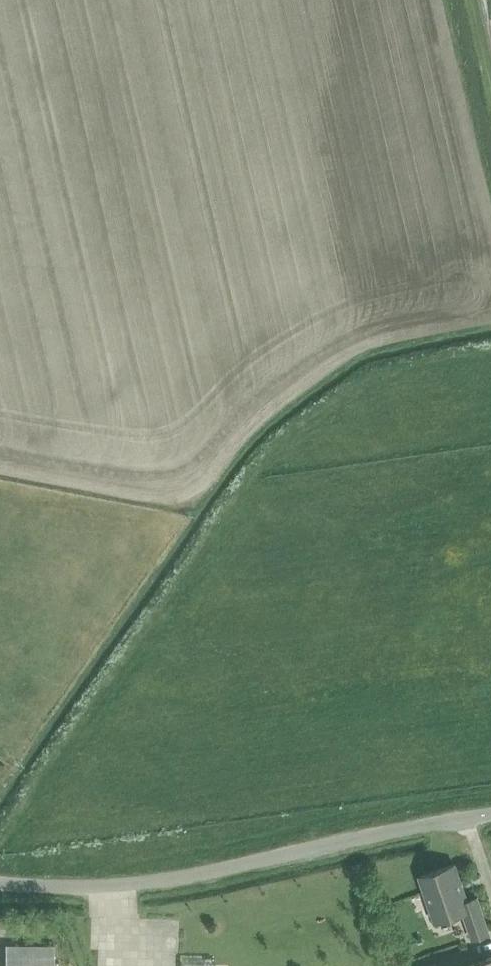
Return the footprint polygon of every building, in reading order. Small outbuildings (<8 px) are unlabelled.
[(477,897),(468,900),(455,864),(420,876),(435,922),(463,912),(473,939),(490,933),(477,897)] [(6,945),(6,965),(54,965),(54,945),(6,945)] [(466,965),(490,965),(490,957),(466,965)]
